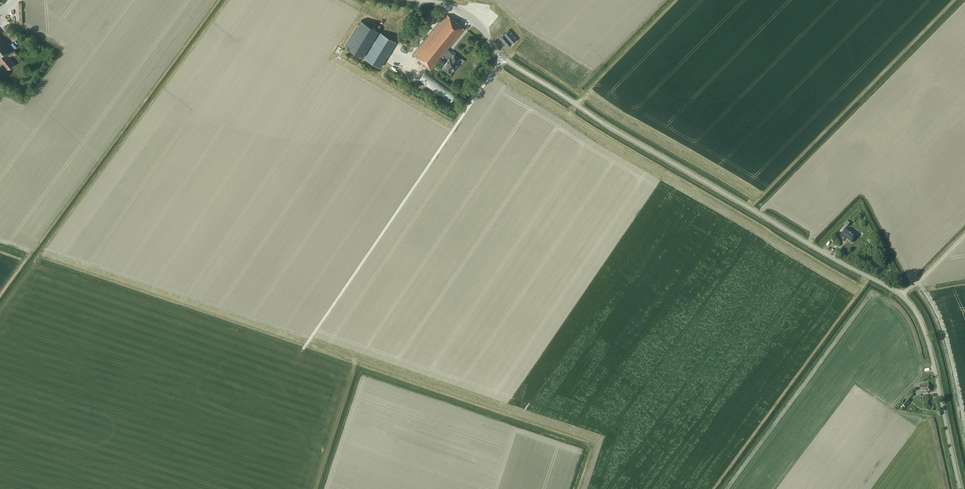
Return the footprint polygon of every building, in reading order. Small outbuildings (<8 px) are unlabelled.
[(464,28),(447,14),(414,55),(431,69),(443,54),(449,59),(442,67),(450,73),(457,64),(456,63),(460,58),(454,54),(447,49),(464,28)] [(375,40),(374,39),(379,31),(361,20),(345,45),(363,56),(371,44),(372,45),(364,57),(380,67),(396,41),(380,32),(375,40)] [(517,38),(509,29),(499,38),(507,47),(517,38)] [(8,69),(14,64),(7,55),(15,50),(0,30),(0,61),(1,63),(2,62),(8,69)] [(418,79),(450,102),(457,92),(425,70),(418,79)] [(846,238),(852,242),(857,235),(847,228),(841,236),(845,239),(846,238)] [(921,391),(921,394),(928,393),(927,392),(930,391),(928,382),(923,383),(923,385),(920,385),(920,387),(916,388),(916,392),(921,391)] [(909,400),(907,398),(901,405),(905,408),(910,402),(908,401),(909,400)]
